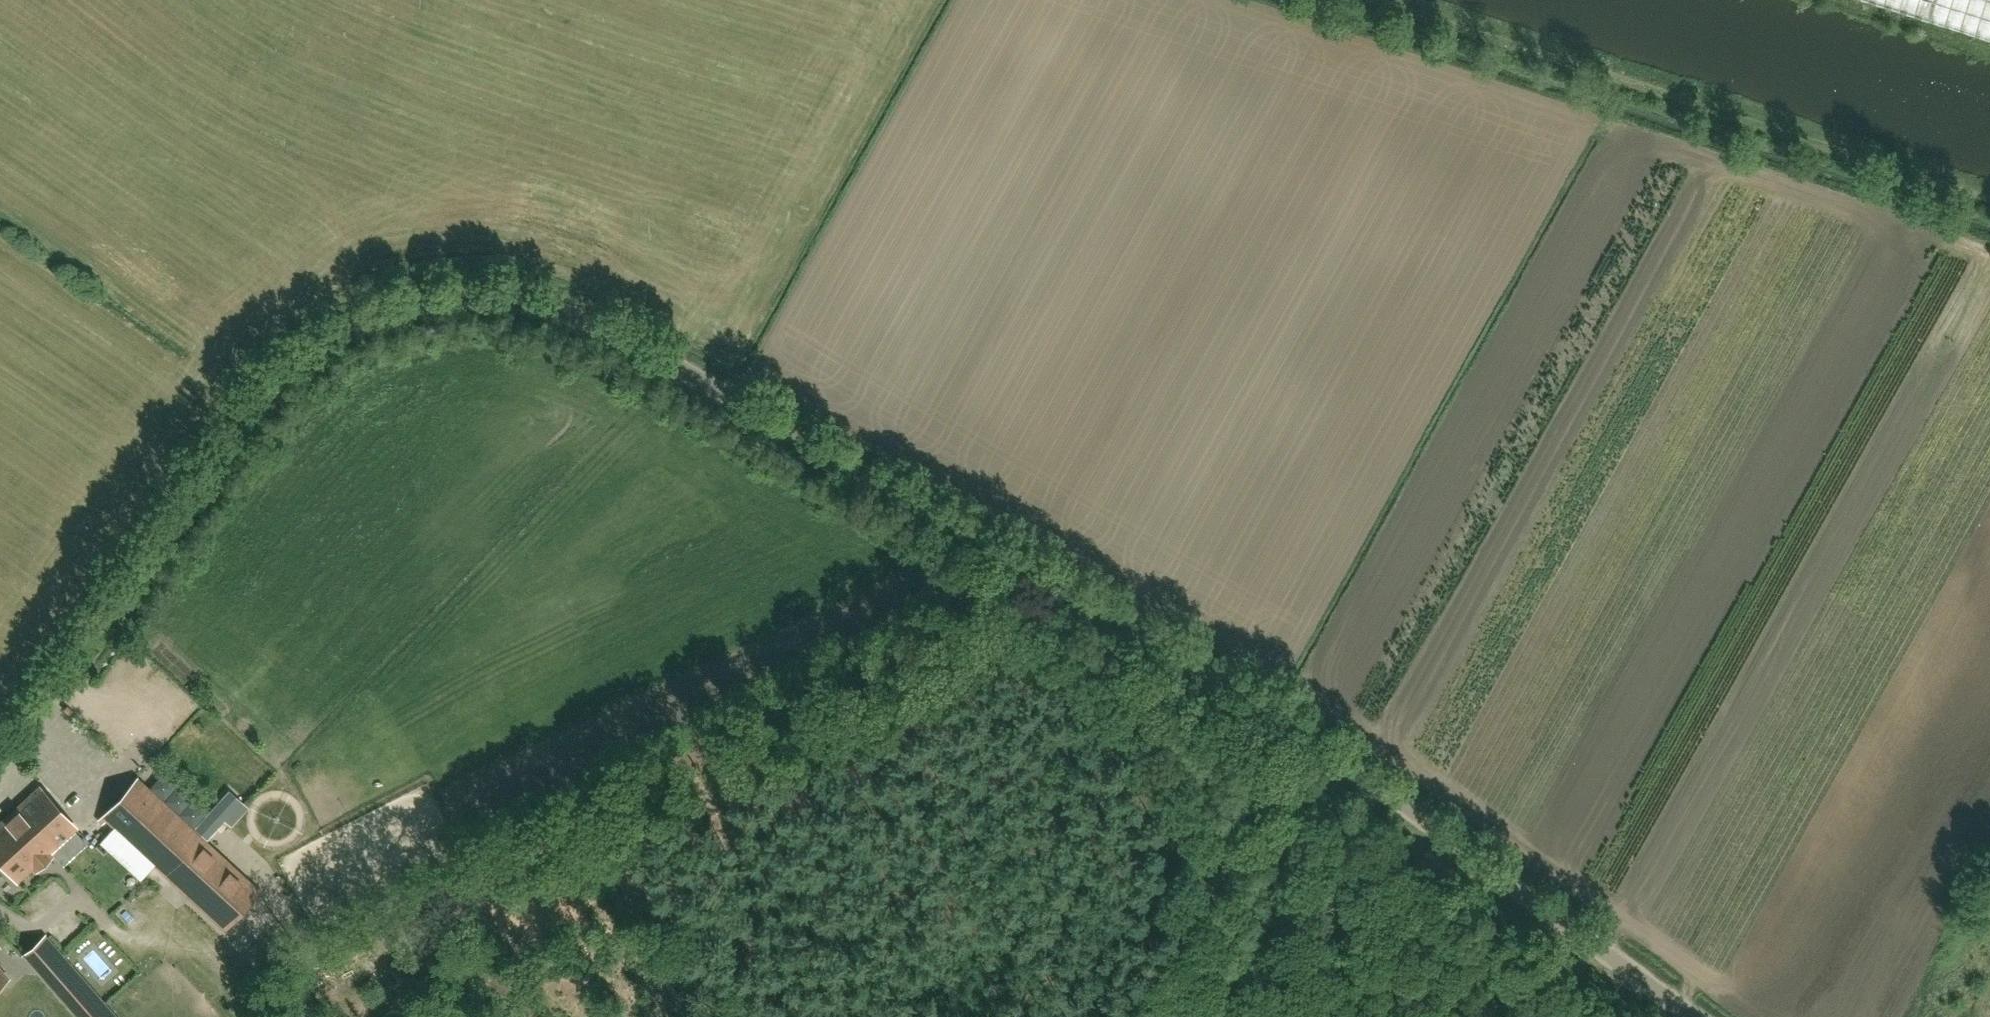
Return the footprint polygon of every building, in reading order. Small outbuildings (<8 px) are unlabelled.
[(1957,28),(1966,0),(1870,0),(1957,28)] [(1957,28),(1989,38),(1989,0),(1966,0),(1957,28)] [(223,929),(233,918),(257,892),(135,781),(105,815),(172,876),(169,879),(223,929)] [(39,790),(0,825),(0,863),(16,881),(74,828),(39,790)] [(55,947),(37,963),(84,1016),(88,1016),(104,1003),(55,947)]
